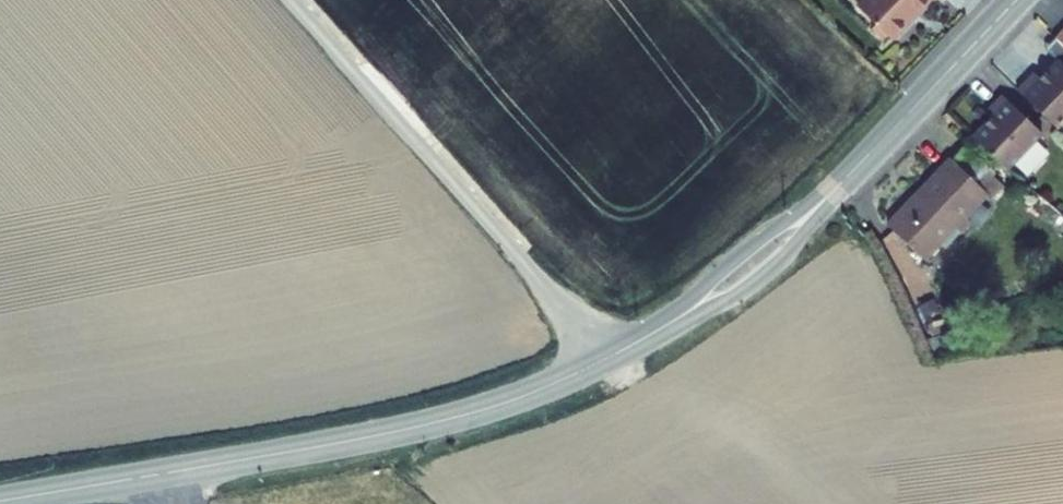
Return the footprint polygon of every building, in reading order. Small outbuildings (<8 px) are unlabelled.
[(887,36),(921,0),(860,0),(855,5),(887,36)] [(1057,55),(1058,54),(1062,59),(1062,40),(1056,33),(1046,44),(1057,55)] [(1018,84),(1060,123),(1062,119),(1062,59),(1058,54),(1036,77),(1031,72),(1018,84)] [(977,115),(967,125),(1008,165),(1043,129),(1009,95),(983,120),(977,115)] [(967,144),(955,157),(985,186),(997,173),(967,144)] [(985,186),(955,157),(953,157),(891,224),(925,256),(941,238),(950,246),(973,222),(965,213),(988,189),(985,186)]
